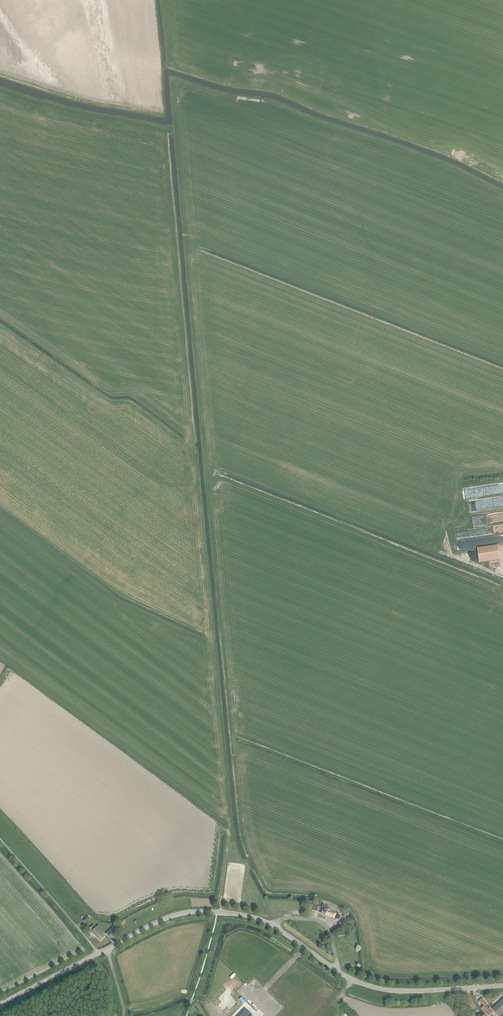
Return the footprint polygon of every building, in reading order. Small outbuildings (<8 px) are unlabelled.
[(495,533),(502,532),(502,523),(494,524),(495,533)] [(480,563),(501,561),(499,545),(478,547),(480,563)] [(340,915),(336,913),(330,911),(331,910),(328,909),(329,907),(322,904),(321,907),(319,906),(311,905),(310,910),(317,911),(318,910),(320,910),(319,912),(338,920),(340,915)] [(98,930),(95,927),(93,925),(89,929),(100,940),(104,936),(103,935),(104,934),(100,929),(98,930)] [(111,939),(119,932),(114,925),(106,932),(111,939)] [(223,1001),(220,1004),(224,1009),(228,1005),(231,1008),(237,1002),(233,998),(233,997),(231,996),(231,995),(226,991),(220,998),(223,1001)] [(493,1015),(491,1014),(494,1011),(490,1007),(489,1008),(486,1005),(487,1004),(482,999),(478,1002),(483,1007),(481,1009),(488,1015),(493,1015)] [(493,1008),(500,1015),(502,1015),(502,999),(493,1008)]
